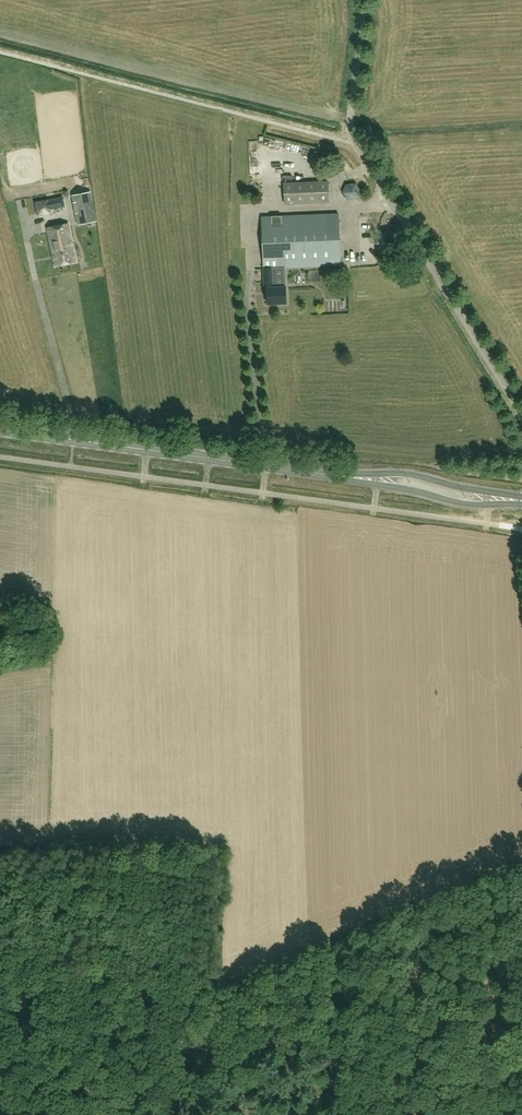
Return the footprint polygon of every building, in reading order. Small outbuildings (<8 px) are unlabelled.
[(284,182),(285,204),(329,202),(328,181),(284,182)] [(357,199),(360,190),(356,183),(346,184),(342,192),(348,200),(357,199)] [(73,196),(79,224),(96,220),(90,192),(73,196)] [(63,205),(62,198),(44,201),(46,209),(50,208),(63,205)] [(277,285),(276,267),(341,265),(339,213),(262,216),(264,268),(265,296),(267,295),(268,304),(287,303),(286,286),(273,287),(273,285),(277,285)] [(55,265),(76,261),(68,223),(48,227),(55,265)] [(80,242),(94,239),(92,232),(78,235),(80,242)] [(307,267),(306,277),(315,278),(316,268),(307,267)] [(305,300),(313,299),(313,285),(304,286),(305,300)]
